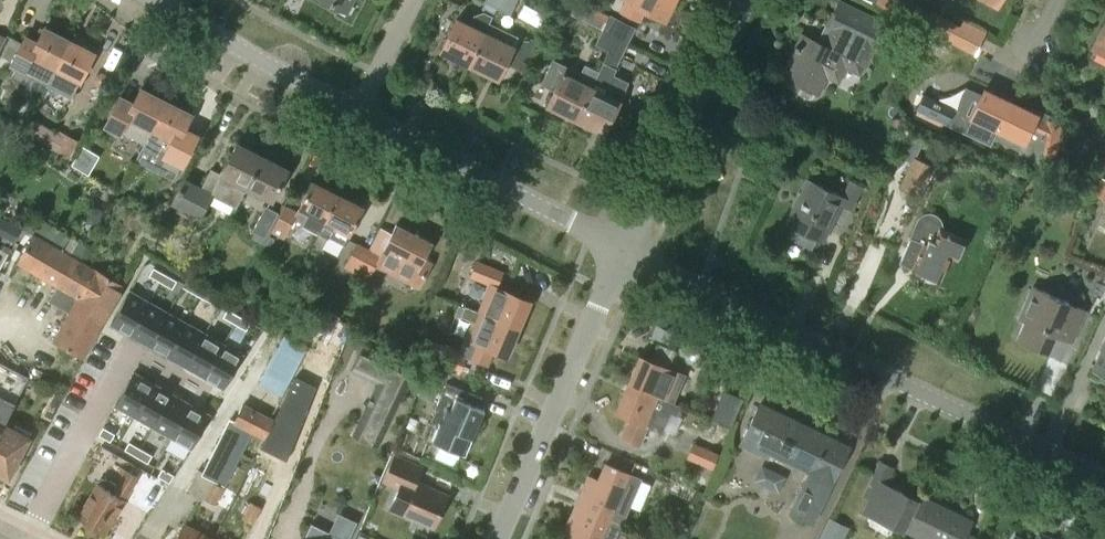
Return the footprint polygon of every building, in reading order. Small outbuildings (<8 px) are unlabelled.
[(353,0),(326,0),(330,2),(329,3),(346,12),(353,0)] [(513,1),(511,0),(484,0),(483,1),(506,13),(513,1)] [(672,0),(633,0),(632,3),(626,0),(619,12),(636,20),(642,9),(662,20),(672,0)] [(898,0),(875,0),(874,2),(892,11),(898,0)] [(1002,0),(980,0),(979,2),(997,11),(1002,0)] [(797,84),(816,94),(825,76),(837,81),(844,66),(858,73),(873,43),(880,46),(889,28),(838,3),(826,27),(830,29),(822,47),(801,36),(795,46),(794,45),(792,49),(797,52),(787,73),(784,71),(781,76),(784,78),(781,83),(794,89),(797,84)] [(929,31),(936,17),(928,13),(921,27),(929,31)] [(483,34),(491,18),(482,14),(473,17),(468,27),(455,20),(440,51),(468,65),(483,34)] [(558,25),(569,31),(575,20),(563,14),(558,25)] [(626,43),(632,32),(633,30),(609,17),(602,31),(626,43)] [(951,42),(958,28),(936,17),(929,31),(951,42)] [(1092,48),(1104,55),(1104,23),(1092,48)] [(22,72),(45,84),(67,41),(43,29),(35,43),(23,37),(21,42),(12,59),(7,68),(20,75),(22,72)] [(602,31),(595,44),(607,50),(619,56),(626,43),(602,31)] [(915,31),(911,39),(922,45),(926,37),(915,31)] [(497,78),(512,47),(483,34),(468,65),(497,78)] [(4,55),(12,59),(21,42),(13,38),(4,55)] [(67,41),(45,84),(72,97),(80,82),(93,55),(67,41)] [(525,73),(533,56),(518,49),(511,66),(525,73)] [(607,50),(601,62),(602,63),(613,68),(619,56),(607,50)] [(545,105),(573,119),(597,73),(582,65),(578,74),(552,61),(540,86),(552,92),(545,105)] [(602,63),(597,73),(573,119),(602,133),(617,102),(623,90),(621,85),(608,78),(613,68),(602,63)] [(95,86),(100,89),(106,87),(109,82),(107,76),(101,73),(96,75),(93,80),(95,86)] [(981,92),(972,87),(972,85),(961,78),(945,98),(955,106),(957,106),(972,115),(970,118),(996,130),(1009,104),(982,91),(981,92)] [(150,129),(164,103),(140,90),(133,105),(119,98),(104,127),(119,134),(120,132),(143,144),(150,129)] [(190,116),(164,103),(150,129),(143,144),(137,156),(174,175),(185,153),(174,147),(190,116)] [(1034,116),(1009,104),(996,130),(992,138),(1012,146),(1019,150),(1018,152),(1037,160),(1040,154),(1052,157),(1059,123),(1047,120),(1047,116),(1037,112),(1034,116)] [(1104,142),(1104,120),(1104,119),(1092,132),(1104,143),(1104,142)] [(79,141),(57,129),(48,145),(70,157),(79,141)] [(246,188),(261,158),(236,145),(219,179),(208,173),(201,188),(183,180),(170,206),(200,220),(212,196),(236,208),(246,188)] [(79,154),(73,166),(84,172),(91,161),(79,154)] [(271,201),(286,170),(261,158),(246,188),(271,201)] [(921,197),(934,169),(912,158),(899,187),(921,197)] [(842,197),(807,180),(786,224),(791,226),(787,236),(810,247),(814,237),(820,240),(837,205),(848,210),(860,187),(849,182),(842,197)] [(317,232),(336,195),(312,183),(297,213),(286,207),(272,234),(284,240),(294,221),(317,232)] [(1097,186),(1093,195),(1104,200),(1104,189),(1097,186)] [(349,234),(362,208),(336,195),(317,232),(328,238),(333,227),(349,234)] [(154,204),(150,211),(160,217),(166,206),(160,202),(154,204)] [(279,213),(266,206),(252,231),(254,232),(265,238),(279,213)] [(956,258),(964,240),(942,231),(942,224),(940,219),(936,214),(930,212),(924,213),(919,216),(915,222),(910,238),(899,264),(938,280),(949,255),(956,258)] [(13,242),(19,231),(0,220),(0,235),(13,242)] [(367,250),(355,274),(367,280),(375,265),(392,274),(392,275),(410,284),(410,283),(418,287),(429,266),(421,262),(430,245),(395,226),(383,248),(379,257),(367,250)] [(254,232),(251,238),(262,244),(265,238),(254,232)] [(81,357),(122,287),(34,236),(17,264),(56,287),(48,301),(68,312),(51,340),(81,357)] [(343,267),(342,267),(355,274),(367,250),(356,244),(343,267)] [(494,288),(501,273),(476,262),(469,278),(476,281),(488,285),(494,288)] [(153,267),(149,275),(160,282),(165,274),(153,267)] [(165,274),(160,282),(172,289),(177,281),(165,274)] [(193,283),(189,291),(200,298),(205,290),(193,283)] [(480,312),(480,313),(489,317),(488,319),(516,331),(528,303),(500,291),(494,288),(488,285),(477,310),(480,312)] [(1072,343),(1086,311),(1069,304),(1069,303),(1033,286),(1018,319),(1025,322),(1017,339),(1047,352),(1054,335),(1072,343)] [(205,290),(200,298),(212,304),(217,296),(205,290)] [(130,291),(111,324),(130,335),(149,302),(130,291)] [(149,302),(130,335),(149,345),(167,313),(149,302)] [(476,323),(480,313),(480,312),(477,310),(466,306),(461,317),(476,323)] [(227,309),(223,317),(234,324),(239,316),(227,309)] [(167,313),(149,345),(167,356),(186,323),(167,313)] [(239,316),(234,324),(246,330),(251,322),(239,316)] [(505,357),(516,331),(488,319),(478,344),(474,343),(468,358),(487,366),(493,352),(505,357)] [(186,323),(167,356),(185,366),(204,334),(186,323)] [(671,335),(672,333),(655,326),(654,327),(650,337),(667,345),(671,335)] [(284,395),(309,343),(285,331),(260,383),(284,395)] [(204,334),(185,366),(204,377),(223,344),(204,334)] [(459,373),(467,353),(434,339),(430,349),(425,359),(459,373)] [(223,344),(204,377),(223,388),(242,355),(223,344)] [(1092,373),(1104,379),(1104,345),(1092,373)] [(360,498),(368,481),(361,478),(413,370),(362,346),(351,370),(377,383),(329,483),(360,498)] [(655,397),(667,369),(639,357),(627,385),(655,397)] [(26,379),(0,366),(0,391),(16,399),(26,379)] [(134,372),(115,405),(134,416),(153,383),(134,372)] [(153,383),(134,416),(153,427),(171,394),(153,383)] [(471,439),(483,411),(477,408),(481,400),(446,385),(437,406),(449,411),(443,426),(440,425),(432,443),(462,456),(469,439),(471,439)] [(680,407),(655,397),(627,385),(615,413),(628,418),(620,439),(638,446),(646,428),(660,434),(668,414),(676,417),(680,407)] [(44,406),(56,412),(64,395),(52,389),(44,406)] [(171,394),(153,427),(171,437),(190,404),(171,394)] [(1,426),(13,405),(0,398),(0,429),(1,426)] [(263,438),(273,419),(244,403),(233,423),(230,421),(202,473),(215,480),(224,485),(252,432),(263,438)] [(190,404),(171,437),(190,448),(209,415),(190,404)] [(809,524),(846,449),(758,406),(738,446),(765,459),(768,453),(808,473),(788,513),(809,524)] [(26,439),(1,426),(0,429),(0,474),(6,477),(26,439)] [(103,427),(98,435),(110,442),(115,434),(103,427)] [(129,442),(124,450),(136,456),(140,448),(129,442)] [(713,469),(719,453),(692,442),(686,458),(713,469)] [(140,448),(136,456),(147,463),(152,455),(140,448)] [(434,527),(447,497),(414,484),(420,470),(394,459),(384,483),(399,489),(391,509),(434,527)] [(904,495),(884,485),(892,469),(879,463),(866,489),(873,492),(863,512),(902,531),(906,523),(918,497),(906,491),(904,495)] [(629,507),(640,482),(604,466),(595,487),(585,483),(575,506),(610,520),(618,502),(629,507)] [(103,534),(138,479),(121,468),(118,473),(122,475),(114,488),(101,480),(78,518),(103,534)] [(162,468),(157,476),(169,483),(174,475),(162,468)] [(202,473),(197,471),(186,492),(203,501),(205,498),(216,504),(225,488),(214,482),(215,480),(202,473)] [(971,522),(918,497),(906,523),(939,538),(963,538),(971,522)] [(253,524),(262,508),(250,501),(242,517),(253,524)] [(610,520),(575,506),(565,530),(575,534),(573,538),(602,538),(610,520)] [(849,527),(829,517),(818,538),(843,538),(849,527)] [(183,526),(176,538),(209,538),(183,526)]
